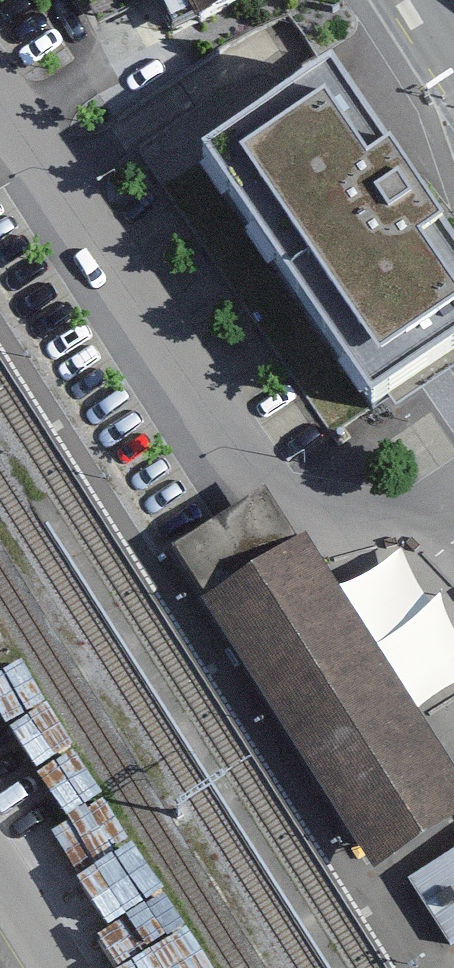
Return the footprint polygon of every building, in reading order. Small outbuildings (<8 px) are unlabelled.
[(193,44),(274,0),(169,0),(193,44)] [(200,168),(372,420),(437,377),(453,365),(453,255),(333,78),(200,168)] [(453,810),(453,794),(259,490),(213,517),(170,545),(377,859),(453,810)] [(410,876),(451,939),(453,937),(453,847),(410,876)]
